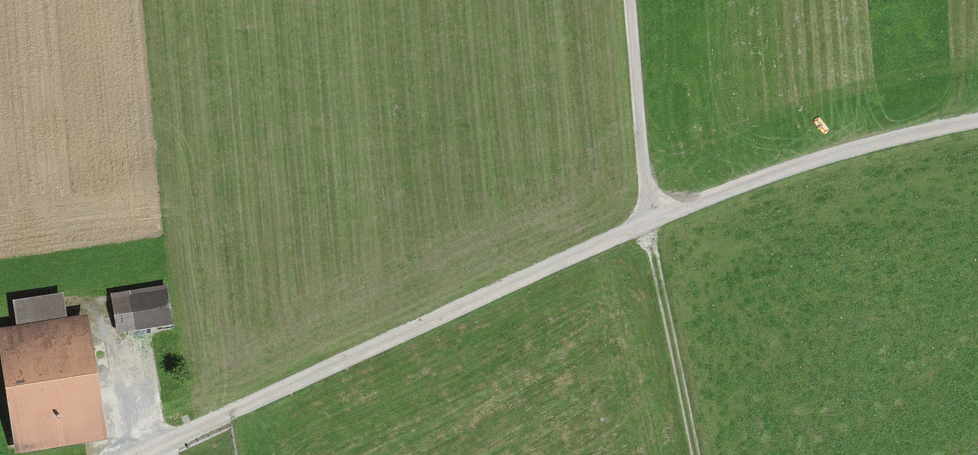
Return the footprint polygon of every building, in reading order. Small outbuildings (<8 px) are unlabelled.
[(168,287),(112,295),(117,335),(173,327),(168,287)] [(13,302),(17,329),(0,331),(0,355),(15,454),(25,454),(107,443),(89,317),(67,321),(63,295),(13,302)]
